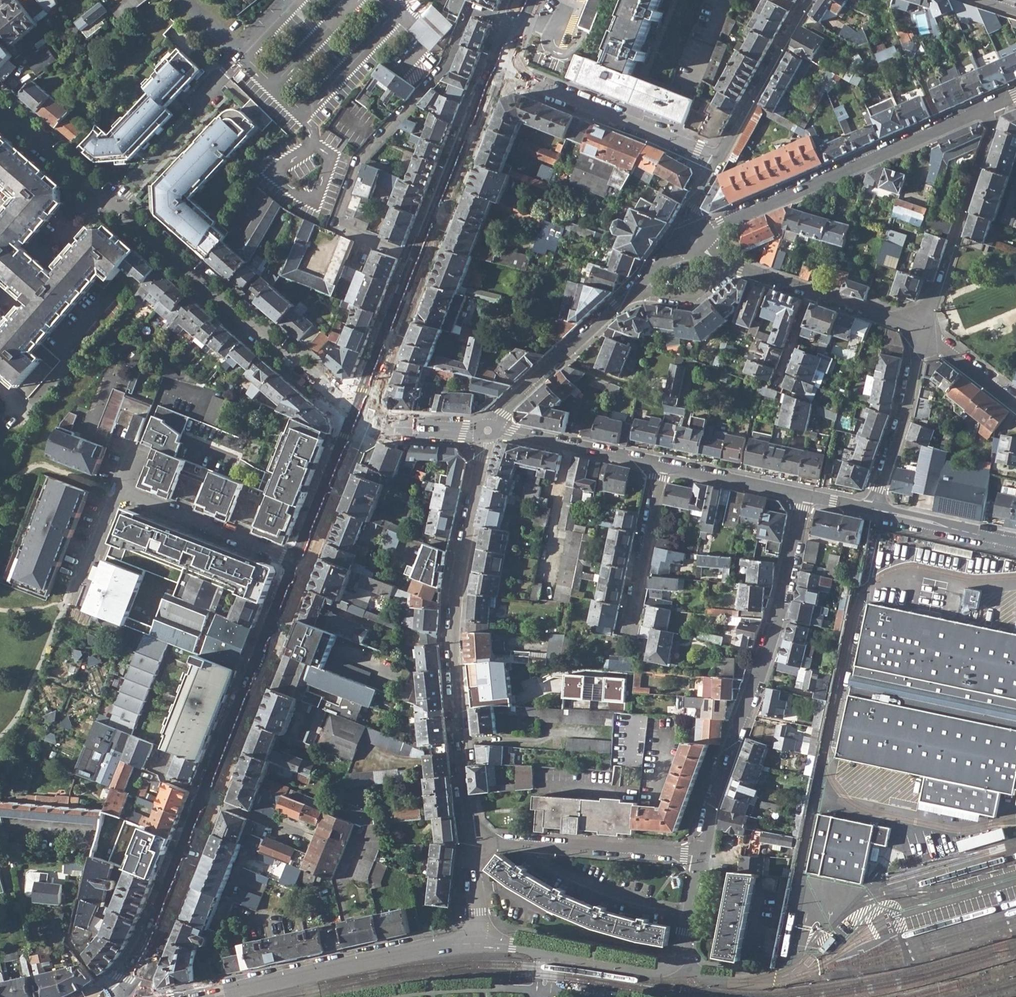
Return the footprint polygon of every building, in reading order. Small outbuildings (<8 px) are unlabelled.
[(33,20),(38,16),(45,11),(39,1),(38,0),(20,0),(19,1),(33,20)] [(112,11),(121,22),(149,0),(126,0),(112,11)] [(466,0),(447,0),(443,10),(458,17),(466,0)] [(498,10),(502,0),(471,0),(498,10)] [(608,58),(611,59),(609,65),(579,54),(574,70),(574,79),(580,81),(579,82),(685,126),(692,108),(695,100),(632,76),(638,60),(645,63),(651,48),(645,45),(652,26),(658,28),(664,14),(658,11),(662,0),(631,0),(608,58)] [(592,30),(604,0),(589,0),(579,25),(586,28),(592,30)] [(782,25),(790,11),(796,2),(792,0),(763,0),(756,12),(782,25)] [(849,8),(845,6),(836,0),(821,0),(811,15),(821,22),(831,9),(843,17),(849,8)] [(932,9),(928,0),(894,0),(892,4),(906,9),(909,1),(932,9)] [(947,13),(955,10),(950,0),(928,0),(932,9),(936,18),(947,13)] [(985,23),(978,7),(954,0),(950,0),(955,10),(957,14),(985,23)] [(2,31),(13,46),(38,26),(33,20),(19,1),(0,16),(0,33),(2,31)] [(69,28),(71,32),(90,21),(92,24),(107,13),(101,4),(69,28)] [(728,14),(736,19),(740,9),(732,4),(728,14)] [(985,23),(986,27),(994,23),(989,11),(978,7),(985,23)] [(782,25),(756,12),(748,26),(749,26),(751,27),(773,40),(782,25)] [(722,30),(731,34),(738,20),(736,19),(728,14),(722,30)] [(998,14),(1004,26),(1012,23),(1009,17),(998,14)] [(464,45),(482,51),(493,24),(476,18),(464,45)] [(741,51),(761,62),(773,40),(751,27),(749,26),(745,33),(752,37),(747,45),(741,42),(736,49),(741,51)] [(841,36),(861,46),(870,43),(863,27),(859,32),(847,26),(841,36)] [(791,50),(812,62),(825,39),(815,34),(814,36),(802,30),(791,50)] [(942,32),(945,39),(950,37),(948,30),(942,32)] [(707,82),(712,85),(728,44),(719,39),(703,79),(707,82)] [(828,41),(825,39),(812,62),(816,63),(828,41)] [(0,41),(0,70),(13,57),(0,41)] [(876,54),(878,60),(905,49),(903,44),(881,52),(876,54)] [(453,70),(471,78),(482,51),(464,45),(453,70)] [(102,136),(96,131),(95,132),(91,137),(88,141),(85,144),(84,145),(81,148),(80,149),(94,161),(95,160),(95,162),(131,161),(174,116),(167,108),(202,71),(179,49),(158,71),(160,72),(145,88),(152,95),(142,105),(141,104),(110,137),(105,132),(102,136)] [(719,89),(739,101),(761,62),(741,51),(719,89)] [(36,79),(56,64),(47,52),(27,66),(36,79)] [(811,65),(789,53),(779,70),(794,78),(799,81),(801,82),(811,65)] [(1010,81),(1015,79),(1015,53),(1001,60),(1010,81)] [(980,69),(989,91),(1010,81),(1001,60),(980,69)] [(380,80),(390,87),(379,102),(382,104),(385,101),(388,103),(393,96),(403,103),(407,99),(415,88),(381,64),(365,86),(372,91),(380,80)] [(951,75),(941,80),(943,85),(953,106),(971,99),(962,77),(958,67),(949,71),(951,75)] [(962,77),(971,99),(989,91),(980,69),(962,77)] [(465,95),(455,90),(449,87),(452,84),(457,86),(467,90),(471,78),(453,70),(436,88),(445,97),(461,103),(465,95)] [(794,78),(779,70),(770,87),(785,95),(790,85),(795,88),(799,81),(794,78)] [(828,70),(826,75),(833,79),(836,74),(828,70)] [(824,95),(833,79),(826,75),(817,91),(819,92),(824,95)] [(698,92),(700,98),(707,82),(703,79),(698,92)] [(933,95),(930,97),(927,98),(934,115),(953,106),(943,85),(941,80),(940,79),(937,80),(939,88),(932,91),(933,95)] [(37,112),(51,96),(48,94),(34,81),(19,97),(37,112)] [(56,87),(48,94),(51,96),(59,90),(56,87)] [(719,97),(714,105),(731,115),(739,101),(719,89),(715,87),(712,93),(719,97)] [(785,95),(770,87),(769,89),(784,98),(785,95)] [(434,113),(453,124),(461,103),(445,97),(436,88),(419,104),(434,113)] [(760,105),(775,114),(784,98),(769,89),(760,105)] [(362,91),(357,98),(369,108),(374,101),(362,91)] [(695,100),(692,108),(706,116),(708,112),(713,115),(702,135),(711,138),(722,135),(731,115),(714,105),(700,98),(698,92),(695,100)] [(819,92),(811,105),(817,109),(824,95),(819,92)] [(494,128),(516,136),(522,122),(525,121),(539,127),(548,105),(520,93),(504,101),(494,128)] [(922,95),(898,106),(907,127),(931,116),(922,95)] [(70,113),(55,99),(51,96),(37,112),(56,129),(73,143),(82,131),(66,118),(70,113)] [(869,108),(869,109),(873,117),(882,138),(907,127),(898,106),(894,97),(869,108)] [(273,121),(252,99),(247,104),(240,111),(232,112),(225,115),(220,120),(219,119),(196,143),(197,144),(187,154),(187,153),(155,187),(157,216),(209,261),(224,242),(228,235),(230,233),(192,200),(258,127),(263,132),(273,121)] [(814,114),(817,109),(811,105),(807,103),(805,104),(803,108),(814,114)] [(539,127),(568,139),(568,138),(577,116),(548,105),(539,127)] [(763,115),(806,138),(812,136),(811,134),(807,131),(805,130),(797,126),(775,114),(760,105),(729,160),(734,163),(737,162),(763,115)] [(873,117),(869,109),(864,111),(869,125),(851,133),(845,119),(840,121),(846,136),(852,151),(882,138),(873,117)] [(1015,134),(1015,111),(1005,116),(1001,129),(1015,134)] [(434,113),(427,132),(420,130),(417,128),(414,134),(415,134),(445,145),(453,124),(434,113)] [(568,138),(587,146),(596,124),(577,116),(568,138)] [(414,134),(417,128),(418,124),(408,120),(401,128),(414,134)] [(800,121),(797,126),(805,130),(808,125),(800,121)] [(945,154),(938,176),(943,179),(950,160),(979,147),(984,130),(980,123),(940,140),(942,145),(946,152),(945,154)] [(571,184),(617,202),(632,175),(637,166),(648,146),(596,124),(587,146),(577,171),(571,184)] [(812,136),(824,163),(852,151),(846,136),(824,146),(815,127),(807,131),(811,134),(812,136)] [(480,163),(501,172),(505,163),(516,136),(494,128),(480,163)] [(1011,176),(1015,160),(1015,134),(1001,129),(988,168),(1011,176)] [(13,290),(36,264),(29,258),(25,254),(27,252),(21,246),(26,241),(60,202),(60,191),(10,147),(12,143),(0,133),(0,179),(23,199),(0,225),(0,278),(7,284),(13,290)] [(418,155),(438,162),(445,145),(415,134),(412,141),(422,145),(418,155)] [(806,138),(722,175),(733,203),(824,163),(812,136),(806,138)] [(535,150),(536,151),(538,146),(522,139),(520,144),(529,148),(535,150)] [(63,188),(12,143),(10,147),(60,191),(63,188)] [(556,151),(562,153),(565,145),(559,143),(556,151)] [(517,150),(527,154),(529,148),(520,144),(517,150)] [(946,152),(942,145),(932,149),(930,164),(932,165),(926,182),(935,185),(938,176),(945,154),(946,152)] [(554,158),(559,161),(560,159),(561,155),(538,146),(536,151),(544,154),(549,156),(554,158)] [(667,153),(648,146),(637,166),(632,175),(650,184),(656,173),(666,155),(667,153)] [(533,156),(542,160),(544,154),(536,151),(535,150),(533,156)] [(418,155),(410,175),(408,181),(428,189),(438,162),(418,155)] [(669,197),(682,204),(690,191),(685,188),(692,173),(692,168),(666,155),(656,173),(677,184),(669,197)] [(382,171),(408,181),(410,175),(370,160),(366,165),(382,171)] [(497,202),(501,204),(511,176),(509,175),(501,172),(480,163),(469,191),(494,201),(497,202)] [(501,172),(509,175),(511,169),(513,166),(505,163),(501,172)] [(541,170),(553,175),(556,170),(543,164),(541,170)] [(870,184),(878,187),(888,190),(899,193),(905,175),(887,169),(885,164),(867,172),(862,186),(868,188),(870,184)] [(372,198),(378,183),(382,171),(366,165),(355,195),(372,198)] [(992,220),(996,221),(1011,176),(988,168),(973,213),(992,220)] [(511,176),(516,178),(519,172),(511,169),(509,175),(511,176)] [(538,176),(551,181),(553,175),(541,170),(538,176)] [(397,188),(391,204),(396,207),(396,206),(417,215),(428,189),(408,181),(382,171),(378,183),(393,190),(394,186),(397,188)] [(516,178),(524,181),(526,175),(519,172),(516,178)] [(703,209),(711,213),(733,203),(722,175),(721,175),(703,207),(703,209)] [(23,199),(0,179),(0,183),(18,200),(0,220),(0,225),(23,199)] [(1007,206),(1014,209),(1015,201),(1015,179),(1007,206)] [(542,188),(547,190),(550,183),(548,181),(547,183),(545,183),(542,188)] [(535,186),(534,185),(530,193),(559,205),(563,197),(547,190),(542,188),(538,187),(535,186)] [(654,196),(659,199),(662,194),(648,187),(644,194),(652,198),(654,196)] [(886,196),(888,190),(878,187),(876,193),(886,196)] [(258,188),(243,212),(248,215),(252,218),(266,195),(258,188)] [(477,246),(494,201),(469,191),(446,250),(481,259),(527,270),(531,257),(499,248),(498,252),(477,246)] [(902,193),(900,200),(919,206),(921,198),(902,193)] [(669,197),(662,194),(659,199),(656,205),(642,198),(635,210),(670,223),(682,204),(669,197)] [(355,195),(346,221),(367,230),(373,216),(367,213),(372,198),(355,195)] [(209,261),(231,280),(244,262),(281,207),(269,197),(245,234),(246,236),(233,249),(224,242),(209,261)] [(927,209),(919,206),(900,200),(898,199),(892,217),(921,226),(924,218),(927,209)] [(63,204),(60,202),(26,241),(29,244),(63,204)] [(501,204),(497,202),(495,209),(543,228),(541,235),(560,242),(565,229),(542,220),(524,213),(501,204)] [(624,236),(618,250),(637,257),(645,260),(670,223),(635,210),(619,203),(617,206),(633,213),(628,223),(622,220),(619,222),(615,230),(618,233),(624,236)] [(762,218),(770,238),(784,232),(785,228),(792,208),(793,204),(762,218)] [(524,213),(542,220),(545,212),(526,205),(524,213)] [(396,207),(384,237),(405,245),(417,215),(396,206),(396,207)] [(1014,209),(1007,206),(1002,223),(1015,228),(1015,210),(1014,209)] [(792,208),(785,228),(800,233),(806,213),(792,208)] [(243,212),(240,217),(245,221),(248,215),(243,212)] [(800,233),(824,241),(830,220),(806,213),(800,233)] [(992,220),(973,213),(965,236),(985,243),(989,244),(1015,254),(1015,248),(994,240),(994,239),(987,236),(992,220)] [(233,239),(245,221),(240,217),(230,233),(228,235),(233,239)] [(744,226),(746,248),(770,238),(762,218),(744,226)] [(941,223),(924,218),(921,226),(934,230),(948,235),(953,222),(944,219),(941,223)] [(306,220),(288,254),(303,260),(308,247),(306,246),(308,241),(309,241),(317,225),(306,220)] [(824,241),(844,248),(850,226),(830,220),(824,241)] [(567,230),(592,239),(595,231),(570,221),(567,230)] [(108,227),(105,230),(133,255),(136,252),(108,227)] [(56,268),(59,271),(94,231),(91,228),(56,268)] [(36,264),(13,290),(18,294),(25,299),(30,304),(25,310),(0,338),(0,368),(20,385),(39,362),(28,352),(102,269),(113,278),(122,268),(133,255),(105,230),(95,231),(94,231),(59,271),(55,276),(49,271),(47,273),(41,268),(36,264)] [(606,235),(595,231),(592,239),(602,244),(606,235)] [(885,240),(903,247),(906,236),(888,231),(885,240)] [(746,248),(746,251),(752,252),(765,246),(782,239),(784,232),(770,238),(746,248)] [(921,253),(941,259),(947,241),(948,240),(928,233),(921,253)] [(969,246),(983,251),(985,243),(965,236),(963,244),(969,246)] [(286,260),(282,277),(313,288),(335,297),(346,264),(348,260),(354,241),(345,237),(327,281),(299,270),(301,265),(286,260)] [(778,250),(782,239),(765,246),(765,253),(761,264),(773,268),(774,263),(778,250)] [(892,268),(896,269),(903,247),(885,240),(878,263),(892,268)] [(967,252),(969,246),(963,244),(960,250),(967,252)] [(619,273),(630,276),(637,257),(618,250),(615,249),(607,269),(619,273)] [(432,287),(459,293),(469,266),(478,268),(481,259),(446,250),(432,287)] [(778,250),(774,263),(782,266),(786,253),(778,250)] [(367,273),(369,274),(391,282),(400,259),(376,251),(367,273)] [(747,259),(761,264),(765,253),(760,252),(759,256),(752,254),(752,252),(746,251),(747,259)] [(134,274),(143,282),(155,268),(153,266),(136,252),(133,255),(122,268),(132,277),(134,274)] [(925,279),(934,281),(941,259),(921,253),(919,252),(913,271),(907,269),(906,273),(925,279)] [(286,260),(301,265),(303,260),(288,254),(286,260)] [(362,266),(348,260),(346,264),(358,269),(361,270),(362,266)] [(816,265),(812,276),(818,278),(823,263),(817,261),(816,265)] [(231,280),(243,290),(255,272),(244,262),(231,280)] [(812,276),(816,265),(805,262),(800,277),(811,281),(812,276)] [(589,287),(612,293),(619,273),(607,269),(596,265),(589,287)] [(176,286),(155,268),(143,282),(135,292),(134,293),(142,300),(145,297),(157,307),(162,301),(176,286)] [(111,281),(113,278),(102,269),(28,352),(39,362),(42,360),(33,352),(43,340),(102,274),(111,281)] [(361,270),(350,302),(379,313),(391,282),(369,274),(367,273),(361,270)] [(470,286),(478,289),(485,275),(476,271),(470,286)] [(894,295),(908,300),(909,297),(915,300),(918,299),(925,279),(906,273),(902,271),(894,295)] [(272,273),(266,280),(273,286),(276,282),(282,277),(277,272),(275,275),(272,273)] [(843,292),(866,299),(868,295),(870,287),(835,275),(833,283),(845,287),(843,292)] [(257,303),(273,286),(266,280),(261,276),(248,295),(257,303)] [(282,277),(276,282),(289,287),(290,285),(309,293),(313,288),(282,277)] [(739,304),(742,305),(751,281),(739,277),(713,299),(727,319),(735,313),(739,304)] [(735,322),(750,328),(767,287),(751,281),(742,305),(735,322)] [(560,319),(579,324),(613,293),(612,293),(589,287),(570,282),(560,319)] [(176,286),(162,301),(157,307),(155,310),(172,324),(179,316),(193,300),(176,286)] [(297,308),(273,286),(257,303),(282,324),(297,308)] [(485,340),(493,342),(494,338),(487,337),(488,333),(463,326),(468,313),(462,311),(466,301),(474,303),(475,298),(466,295),(459,293),(432,287),(418,323),(485,340)] [(469,289),(466,295),(475,298),(513,307),(514,301),(506,299),(505,301),(500,299),(501,297),(469,289)] [(779,323),(773,338),(771,343),(784,347),(802,299),(775,289),(766,313),(780,319),(779,323)] [(346,301),(348,301),(350,294),(339,290),(336,297),(346,301)] [(680,336),(702,341),(727,320),(727,319),(713,299),(698,312),(681,310),(680,331),(680,336)] [(170,327),(175,332),(198,304),(193,300),(179,316),(172,324),(170,327)] [(320,334),(323,330),(304,314),(310,308),(302,301),(297,308),(282,324),(308,347),(320,334)] [(351,325),(371,333),(379,313),(350,302),(348,301),(346,301),(344,305),(356,310),(351,325)] [(817,352),(824,355),(832,333),(841,312),(815,303),(804,334),(814,339),(816,333),(818,334),(820,330),(824,332),(817,352)] [(187,328),(198,337),(199,336),(211,322),(214,318),(198,304),(175,332),(180,336),(187,328)] [(647,306),(657,328),(662,329),(673,330),(673,336),(680,336),(680,331),(681,310),(649,305),(647,306)] [(25,310),(22,307),(0,332),(0,338),(25,310)] [(642,333),(644,331),(641,326),(648,323),(649,322),(643,308),(621,317),(609,328),(635,338),(636,337),(640,333),(642,333)] [(841,312),(832,333),(849,339),(857,318),(841,312)] [(764,318),(779,323),(780,319),(766,313),(764,318)] [(548,336),(562,340),(579,324),(560,319),(552,317),(548,336)] [(861,327),(869,331),(872,323),(863,320),(861,327)] [(203,343),(205,346),(220,329),(211,322),(199,336),(205,341),(203,343)] [(418,323),(403,360),(456,373),(461,374),(469,376),(476,377),(478,369),(485,340),(418,323)] [(345,345),(363,352),(371,333),(351,325),(346,338),(334,332),(332,337),(331,339),(345,345)] [(219,350),(228,358),(241,342),(223,326),(220,329),(205,346),(202,349),(207,353),(213,346),(218,351),(219,350)] [(627,357),(630,349),(632,343),(635,338),(609,328),(601,336),(607,339),(596,368),(620,377),(620,374),(623,365),(627,357)] [(877,378),(897,382),(905,346),(900,332),(886,328),(877,378)] [(673,330),(662,329),(662,335),(669,335),(670,347),(666,349),(680,354),(680,336),(673,336),(673,330)] [(329,342),(331,339),(332,337),(323,330),(320,334),(329,342)] [(757,337),(771,343),(773,338),(759,332),(757,337)] [(323,349),(329,342),(320,334),(308,347),(316,354),(322,359),(327,354),(323,349)] [(201,346),(203,343),(205,341),(199,336),(198,337),(195,340),(201,346)] [(712,366),(718,368),(724,350),(728,342),(723,340),(712,366)] [(543,355),(545,355),(557,344),(546,341),(543,355)] [(239,362),(248,369),(259,357),(241,342),(228,358),(221,365),(226,369),(231,364),(235,367),(239,362)] [(763,343),(759,356),(757,362),(776,369),(783,350),(763,343)] [(363,352),(345,345),(344,349),(339,347),(326,362),(345,379),(354,376),(363,352)] [(505,378),(507,376),(511,373),(512,376),(517,382),(545,355),(543,355),(519,349),(513,354),(504,363),(495,371),(500,376),(505,378)] [(794,360),(818,370),(822,358),(798,349),(794,360)] [(501,361),(504,363),(513,354),(511,352),(501,361)] [(144,358),(138,353),(126,366),(135,368),(144,358)] [(751,360),(757,362),(759,356),(751,353),(749,359),(751,360)] [(244,374),(262,389),(277,372),(259,357),(248,369),(244,374)] [(636,360),(627,357),(623,365),(626,366),(632,368),(636,360)] [(675,407),(686,409),(696,360),(686,357),(684,366),(675,407)] [(933,379),(946,389),(950,392),(963,376),(946,362),(941,358),(927,362),(924,377),(933,379)] [(394,385),(418,388),(420,384),(424,374),(454,381),(456,373),(403,360),(394,385)] [(747,371),(772,380),(776,369),(757,362),(751,360),(747,371)] [(800,375),(814,381),(818,370),(794,360),(789,371),(800,375)] [(666,405),(675,407),(684,366),(672,364),(664,404),(666,405)] [(568,367),(560,374),(577,386),(581,382),(579,380),(586,373),(568,367)] [(20,385),(0,368),(0,372),(18,387),(20,385)] [(164,376),(176,379),(179,376),(170,369),(164,376)] [(476,377),(494,382),(496,373),(478,369),(476,377)] [(818,370),(814,381),(817,382),(815,386),(820,388),(825,373),(818,370)] [(262,389),(281,406),(297,389),(277,372),(262,389)] [(578,387),(577,386),(560,374),(549,384),(564,401),(572,393),(578,387)] [(805,395),(807,390),(809,384),(798,379),(788,375),(783,387),(805,395)] [(800,375),(798,379),(809,384),(815,386),(817,382),(814,381),(800,375)] [(466,386),(473,388),(476,377),(469,376),(466,386)] [(588,385),(604,391),(607,382),(591,376),(588,385)] [(948,394),(967,410),(983,392),(963,376),(950,392),(948,394)] [(472,390),(500,397),(512,386),(494,382),(476,377),(473,388),(472,390)] [(877,378),(871,403),(870,409),(890,415),(897,382),(877,378)] [(220,389),(229,391),(234,386),(228,381),(220,389)] [(757,392),(775,397),(777,390),(758,383),(757,392)] [(522,424),(566,433),(571,412),(560,409),(556,410),(554,406),(560,404),(564,401),(549,384),(519,412),(522,424)] [(421,399),(430,399),(431,390),(418,388),(394,385),(388,399),(393,409),(417,411),(418,401),(421,399)] [(582,392),(578,387),(572,393),(576,398),(582,392)] [(126,393),(113,388),(98,428),(111,433),(115,423),(120,411),(125,397),(126,393)] [(294,416),(298,418),(312,402),(297,389),(281,406),(278,410),(294,416)] [(920,397),(933,400),(935,392),(922,389),(920,397)] [(429,411),(445,412),(447,391),(445,391),(431,390),(430,399),(429,411)] [(445,412),(473,414),(475,397),(476,394),(447,391),(445,412)] [(967,410),(967,411),(969,412),(980,422),(995,402),(983,392),(967,410)] [(786,394),(781,419),(780,425),(793,427),(799,398),(786,394)] [(214,396),(204,423),(217,428),(226,400),(214,396)] [(125,397),(120,411),(115,423),(129,428),(134,415),(139,402),(125,397)] [(473,414),(475,414),(481,412),(482,400),(482,398),(475,397),(473,414)] [(810,431),(812,431),(812,428),(807,427),(812,403),(799,398),(793,427),(810,431)] [(486,401),(482,400),(481,412),(485,411),(495,401),(488,399),(486,401)] [(138,442),(148,417),(152,407),(139,402),(134,415),(129,428),(132,429),(129,438),(138,442)] [(307,422),(332,432),(333,427),(330,418),(312,402),(298,418),(307,422)] [(980,422),(994,432),(1009,412),(995,402),(980,422)] [(664,411),(684,416),(686,409),(675,407),(666,405),(664,411)] [(817,414),(835,420),(837,413),(818,405),(816,409),(818,410),(817,414)] [(155,448),(178,457),(183,443),(180,442),(189,418),(159,406),(144,444),(151,447),(155,448)] [(863,433),(859,432),(859,435),(880,442),(890,415),(870,409),(867,408),(867,411),(869,412),(863,433)] [(578,435),(593,438),(598,415),(598,413),(589,411),(586,420),(582,420),(578,435)] [(59,427),(71,431),(77,415),(70,412),(61,424),(59,427)] [(593,438),(620,444),(623,428),(625,428),(626,422),(610,419),(611,417),(598,415),(593,438)] [(298,418),(294,416),(265,491),(272,494),(302,506),(317,468),(332,432),(307,422),(298,418)] [(677,449),(700,453),(704,435),(707,419),(693,416),(691,428),(682,426),(682,428),(677,449)] [(632,439),(658,445),(662,423),(663,420),(652,418),(651,423),(636,420),(632,439)] [(924,444),(930,446),(937,422),(922,419),(921,425),(914,422),(908,439),(924,444)] [(843,431),(846,432),(847,427),(847,426),(835,422),(834,429),(843,431)] [(658,445),(677,449),(682,428),(662,423),(658,445)] [(71,431),(59,427),(49,453),(56,456),(55,460),(93,475),(98,461),(101,462),(107,448),(75,435),(76,433),(71,431)] [(948,450),(952,434),(947,432),(945,431),(941,447),(948,450)] [(727,440),(704,435),(700,453),(723,458),(727,440)] [(723,458),(741,462),(745,438),(728,435),(727,440),(723,458)] [(854,460),(850,459),(850,462),(871,469),(880,442),(859,435),(857,439),(860,439),(854,460)] [(1004,436),(1004,440),(1001,454),(1000,462),(1015,464),(1015,438),(1004,436)] [(746,463),(764,467),(769,444),(770,442),(752,439),(746,463)] [(905,447),(922,452),(924,444),(908,439),(905,447)] [(993,452),(1001,454),(1004,440),(994,439),(993,452)] [(543,478),(557,480),(563,454),(502,442),(491,473),(512,479),(517,465),(540,470),(539,476),(541,476),(544,477),(543,478)] [(405,452),(401,450),(398,449),(399,444),(380,443),(367,451),(358,474),(389,487),(391,488),(405,452)] [(764,467),(783,471),(788,448),(769,444),(764,467)] [(924,444),(922,452),(918,472),(913,491),(938,496),(941,480),(947,452),(930,446),(924,444)] [(424,446),(413,445),(407,466),(413,468),(416,461),(419,461),(419,460),(439,461),(440,447),(428,446),(428,447),(424,447),(424,446)] [(438,483),(460,488),(466,459),(458,448),(440,447),(439,461),(448,461),(449,463),(451,465),(449,475),(437,473),(436,483),(438,483)] [(171,499),(186,461),(178,457),(155,448),(140,487),(171,499)] [(783,471),(800,475),(805,451),(788,448),(783,471)] [(800,475),(819,479),(824,455),(805,451),(800,475)] [(840,483),(861,488),(865,485),(871,469),(850,462),(845,461),(837,459),(828,456),(824,473),(831,474),(833,463),(845,466),(840,483)] [(568,486),(582,489),(595,492),(597,483),(585,480),(587,474),(590,460),(575,457),(568,486)] [(587,474),(598,477),(601,463),(590,460),(587,474)] [(101,462),(98,461),(93,475),(96,476),(101,462)] [(602,471),(609,472),(611,465),(604,463),(602,471)] [(628,484),(644,489),(646,477),(643,472),(640,471),(611,465),(609,472),(608,479),(606,486),(606,489),(626,494),(628,484)] [(974,467),(971,486),(988,489),(990,474),(991,470),(974,467)] [(411,475),(424,480),(426,473),(413,468),(411,475)] [(913,491),(918,472),(898,468),(891,491),(913,495),(913,491)] [(229,522),(244,483),(213,471),(198,510),(229,522)] [(601,478),(608,479),(609,472),(602,471),(601,478)] [(487,486),(512,494),(516,480),(512,479),(491,473),(487,486)] [(379,524),(382,526),(384,521),(373,516),(380,498),(384,499),(389,487),(358,474),(344,510),(366,519),(372,521),(379,524)] [(585,480),(597,483),(598,477),(587,474),(585,480)] [(89,492),(50,477),(10,581),(49,596),(89,492)] [(599,485),(606,486),(608,479),(601,478),(599,485)] [(971,486),(941,480),(938,496),(935,511),(984,522),(986,511),(986,505),(988,489),(971,486)] [(460,488),(438,483),(436,483),(430,482),(427,489),(436,491),(432,508),(455,512),(460,488)] [(524,493),(540,497),(542,486),(540,485),(531,484),(526,483),(524,493)] [(696,490),(692,509),(705,513),(710,486),(698,483),(696,490)] [(666,504),(692,509),(696,490),(670,484),(666,504)] [(598,492),(605,493),(606,489),(606,486),(599,485),(598,492)] [(487,486),(482,505),(508,513),(509,510),(506,509),(507,502),(515,504),(516,496),(512,494),(487,486)] [(566,493),(581,496),(582,489),(568,486),(566,493)] [(701,532),(712,534),(723,489),(710,486),(705,513),(704,516),(703,521),(702,524),(701,532)] [(393,495),(410,501),(412,496),(397,490),(395,489),(393,495)] [(723,525),(738,528),(740,519),(741,516),(743,516),(748,494),(732,491),(723,525)] [(539,505),(547,507),(549,499),(540,497),(524,493),(523,498),(533,504),(539,505)] [(581,496),(566,493),(565,501),(579,504),(581,496)] [(999,493),(996,508),(995,513),(994,517),(1006,519),(1005,526),(1009,527),(1011,520),(1015,497),(999,493)] [(302,506),(272,494),(256,532),(284,543),(289,539),(302,506)] [(748,494),(743,516),(741,516),(740,519),(743,524),(759,527),(762,525),(765,511),(767,498),(748,494)] [(410,501),(400,527),(398,532),(403,534),(417,498),(412,496),(410,501)] [(780,501),(767,498),(765,511),(762,525),(759,538),(768,540),(766,552),(769,552),(769,555),(776,556),(777,554),(780,554),(782,543),(788,514),(780,501)] [(564,508),(577,511),(579,504),(565,501),(564,508)] [(483,525),(507,531),(509,522),(504,521),(505,515),(508,516),(508,513),(482,505),(478,524),(483,526),(483,525)] [(537,514),(549,517),(551,508),(547,507),(539,505),(537,514)] [(430,545),(447,551),(455,512),(432,508),(427,532),(433,534),(430,545)] [(562,515),(575,518),(577,511),(564,508),(562,515)] [(620,509),(617,524),(617,528),(635,532),(639,513),(634,512),(620,509)] [(152,559),(184,572),(198,537),(127,510),(113,544),(135,552),(152,559)] [(356,545),(366,519),(344,510),(330,544),(358,555),(366,559),(370,550),(356,545)] [(845,543),(860,546),(866,520),(820,510),(814,536),(840,542),(845,543)] [(993,524),(994,517),(995,513),(986,511),(984,522),(993,524)] [(535,524),(547,526),(549,517),(537,514),(536,518),(535,524)] [(561,521),(574,524),(575,518),(562,515),(561,521)] [(390,529),(398,532),(400,527),(384,521),(382,526),(388,528),(390,529)] [(574,524),(561,521),(559,528),(569,530),(572,531),(574,524)] [(479,548),(506,553),(510,531),(507,531),(483,525),(483,526),(479,548)] [(609,545),(631,550),(635,532),(617,528),(612,527),(609,545)] [(555,601),(570,603),(570,599),(571,595),(575,577),(579,558),(584,540),(585,534),(572,531),(569,530),(555,601)] [(376,562),(389,568),(402,536),(389,531),(376,562)] [(589,541),(593,542),(594,535),(585,534),(584,540),(589,541)] [(198,537),(184,572),(243,595),(264,603),(276,572),(274,567),(198,537)] [(657,548),(672,550),(675,542),(658,539),(657,548)] [(415,565),(442,576),(447,551),(430,545),(419,540),(415,565)] [(579,558),(585,560),(589,541),(584,540),(579,558)] [(807,547),(819,549),(820,543),(808,541),(807,547)] [(104,568),(126,576),(135,552),(113,544),(104,568)] [(358,571),(365,574),(367,568),(363,567),(364,565),(355,561),(358,555),(330,544),(325,558),(354,570),(358,571)] [(605,564),(627,569),(631,550),(609,545),(605,564)] [(806,553),(817,555),(819,549),(807,547),(806,553)] [(474,571),(502,576),(506,553),(479,548),(474,571)] [(651,573),(670,575),(672,562),(684,565),(686,553),(672,550),(657,548),(651,573)] [(152,559),(135,552),(126,576),(142,582),(148,568),(152,559)] [(804,561),(815,563),(817,555),(806,553),(804,561)] [(699,554),(698,565),(703,565),(725,568),(723,582),(730,583),(732,557),(699,554)] [(313,588),(343,600),(354,570),(325,558),(313,588)] [(575,577),(581,578),(583,564),(589,565),(589,561),(585,560),(579,558),(575,577)] [(152,559),(148,568),(181,581),(184,572),(152,559)] [(764,586),(773,586),(774,582),(774,577),(770,577),(771,564),(751,561),(748,584),(764,586)] [(601,583),(623,587),(627,569),(605,564),(601,583)] [(87,611),(105,618),(125,626),(129,615),(136,597),(142,582),(126,576),(104,568),(96,590),(87,611)] [(365,574),(358,571),(354,582),(361,585),(365,574)] [(491,595),(498,596),(502,576),(474,571),(471,588),(470,593),(491,595)] [(851,584),(859,586),(862,573),(853,571),(851,583),(851,584)] [(181,581),(175,596),(210,610),(218,613),(234,619),(243,595),(184,572),(181,581)] [(799,587),(821,592),(821,586),(831,588),(834,579),(802,572),(799,587)] [(397,586),(365,574),(361,585),(392,598),(394,593),(397,586)] [(661,600),(662,590),(664,590),(678,591),(679,579),(651,576),(645,606),(650,607),(670,610),(671,602),(661,600)] [(571,595),(584,598),(584,594),(579,592),(582,579),(581,578),(575,577),(571,595)] [(419,595),(439,603),(439,592),(437,591),(438,587),(416,578),(411,592),(419,595)] [(844,597),(848,598),(851,584),(851,583),(845,582),(843,590),(844,591),(844,597)] [(531,599),(539,600),(542,584),(534,583),(531,599)] [(601,583),(598,601),(620,606),(623,587),(601,583)] [(762,608),(764,586),(748,584),(732,583),(732,589),(741,591),(739,610),(734,609),(734,616),(762,618),(764,608),(762,608)] [(397,586),(394,593),(400,595),(414,596),(413,607),(416,607),(438,608),(439,603),(419,595),(411,592),(397,586)] [(816,605),(818,606),(821,592),(799,587),(796,601),(816,605)] [(301,619),(364,644),(368,631),(361,627),(362,625),(330,613),(334,603),(348,608),(350,603),(343,600),(313,588),(301,619)] [(168,643),(193,653),(199,638),(207,641),(209,635),(201,632),(210,610),(175,596),(167,593),(154,625),(150,636),(168,643)] [(467,632),(488,633),(491,595),(470,593),(467,632)] [(264,603),(243,595),(234,619),(254,628),(264,603)] [(353,604),(363,608),(365,602),(354,598),(352,604),(353,604)] [(590,621),(615,627),(620,606),(598,601),(594,600),(590,621)] [(791,621),(812,625),(822,627),(825,615),(827,616),(829,608),(823,607),(822,615),(814,613),(816,605),(796,601),(795,601),(791,621)] [(869,603),(837,758),(1015,795),(1015,790),(1015,633),(869,603)] [(351,609),(396,627),(398,622),(363,608),(353,604),(351,609)] [(421,631),(437,637),(438,608),(416,607),(415,629),(421,631)] [(670,610),(650,607),(646,626),(653,628),(667,631),(671,611),(670,610)] [(734,609),(707,607),(706,614),(734,616),(734,609)] [(835,630),(841,632),(845,612),(841,611),(839,611),(835,630)] [(237,670),(254,628),(234,619),(218,613),(209,635),(207,641),(201,656),(237,670)] [(154,625),(129,615),(125,626),(145,634),(150,636),(154,625)] [(762,618),(734,616),(734,623),(737,623),(736,645),(753,648),(762,618)] [(338,634),(301,619),(287,654),(324,669),(338,634)] [(786,640),(808,645),(808,642),(806,641),(809,628),(789,624),(786,640)] [(646,659),(667,664),(673,641),(678,642),(679,633),(667,631),(653,628),(646,659)] [(417,647),(420,672),(440,670),(437,637),(421,631),(422,647),(417,647)] [(467,632),(468,663),(484,661),(495,660),(560,665),(565,635),(551,634),(548,653),(531,651),(530,656),(497,654),(493,653),(493,650),(505,649),(504,641),(493,641),(492,633),(488,633),(467,632)] [(724,638),(709,633),(706,641),(721,646),(724,638)] [(168,643),(150,636),(145,634),(138,652),(161,661),(163,655),(165,656),(167,651),(165,651),(168,643)] [(781,662),(803,668),(805,657),(813,659),(815,646),(808,645),(786,640),(781,662)] [(161,661),(138,652),(132,666),(155,675),(157,676),(159,671),(157,671),(161,661)] [(324,669),(287,654),(273,688),(327,710),(332,711),(357,721),(361,710),(364,702),(373,704),(379,690),(324,669)] [(193,673),(169,734),(171,735),(166,748),(180,754),(201,763),(237,670),(201,656),(198,655),(195,662),(199,664),(195,674),(193,673)] [(606,668),(632,670),(633,658),(619,657),(619,660),(612,659),(611,663),(607,663),(606,668)] [(803,668),(811,670),(813,659),(805,657),(803,668)] [(718,677),(735,678),(736,659),(719,658),(718,677)] [(468,663),(473,708),(494,707),(498,706),(497,698),(493,699),(491,679),(487,680),(484,661),(468,663)] [(805,689),(816,692),(818,685),(821,686),(822,682),(819,681),(821,672),(811,670),(803,668),(781,662),(779,671),(799,676),(798,681),(806,683),(805,689)] [(127,679),(150,688),(152,689),(154,685),(152,684),(155,675),(132,666),(127,679)] [(420,707),(430,711),(444,710),(440,670),(420,672),(417,672),(420,707)] [(634,692),(640,692),(642,671),(636,671),(634,692)] [(728,698),(733,699),(734,688),(741,688),(744,679),(735,678),(718,677),(715,677),(714,697),(728,698)] [(150,688),(127,679),(122,692),(145,701),(147,702),(148,698),(146,697),(150,688)] [(400,699),(408,702),(414,686),(407,682),(405,687),(403,691),(400,699)] [(300,739),(313,745),(327,710),(273,688),(259,724),(280,732),(285,734),(296,707),(310,712),(300,739)] [(765,713),(785,717),(790,693),(770,689),(765,713)] [(819,699),(826,701),(828,692),(821,690),(819,699)] [(145,701),(122,692),(118,703),(117,705),(140,714),(142,715),(143,711),(141,710),(145,701)] [(389,710),(395,712),(396,708),(400,699),(395,697),(389,710)] [(711,697),(709,720),(721,720),(726,721),(728,698),(714,697),(711,697)] [(814,727),(820,729),(826,701),(819,699),(814,727)] [(140,714),(117,705),(109,725),(118,729),(132,735),(134,728),(136,729),(138,724),(135,723),(140,714)] [(417,705),(418,719),(444,716),(444,710),(430,711),(420,707),(417,705)] [(508,714),(540,716),(541,708),(509,706),(508,714)] [(473,708),(476,736),(497,733),(494,707),(473,708)] [(613,713),(541,708),(540,716),(540,721),(612,727),(613,713)] [(321,748),(352,760),(361,738),(366,725),(357,721),(332,711),(318,746),(321,748)] [(610,767),(641,771),(648,715),(613,713),(612,727),(612,742),(610,756),(610,767)] [(418,719),(421,746),(433,745),(447,744),(444,716),(418,719)] [(698,719),(696,744),(708,745),(719,745),(721,720),(709,720),(708,720),(702,719),(698,719)] [(77,773),(97,780),(118,729),(109,725),(97,721),(77,773)] [(308,776),(310,777),(315,764),(286,752),(284,756),(272,751),(280,732),(259,724),(248,753),(300,773),(308,776)] [(424,758),(427,779),(450,777),(448,753),(434,755),(424,755),(424,752),(366,725),(361,738),(401,755),(424,758)] [(773,747),(799,753),(802,741),(793,739),(794,734),(785,732),(786,727),(777,726),(773,747)] [(808,755),(815,756),(820,729),(814,727),(808,755)] [(132,735),(118,729),(97,780),(112,785),(121,760),(132,735)] [(154,743),(132,735),(121,760),(134,766),(143,769),(154,743)] [(319,753),(321,748),(318,746),(313,745),(300,739),(292,736),(290,741),(319,753)] [(612,742),(567,738),(566,752),(610,756),(612,742)] [(741,758),(760,764),(766,745),(748,739),(741,758)] [(637,806),(635,829),(677,831),(708,745),(696,744),(686,743),(665,800),(668,800),(664,811),(661,811),(660,808),(637,806)] [(447,744),(433,745),(434,755),(448,753),(447,744)] [(514,754),(509,754),(503,754),(504,746),(476,744),(478,762),(514,765),(514,754)] [(238,778),(262,787),(265,778),(268,770),(291,780),(292,777),(297,779),(300,773),(248,753),(238,778)] [(201,763),(180,754),(178,759),(171,776),(192,785),(201,763)] [(803,774),(811,775),(815,756),(808,755),(806,765),(804,765),(803,774)] [(754,784),(756,784),(762,765),(760,764),(741,758),(734,777),(754,784)] [(114,788),(124,791),(134,766),(121,760),(112,785),(115,786),(114,788)] [(469,766),(471,794),(533,790),(533,766),(517,765),(517,784),(490,788),(488,764),(469,766)] [(347,773),(342,787),(411,781),(409,770),(398,771),(398,769),(347,773)] [(308,776),(300,773),(297,779),(305,782),(308,776)] [(143,799),(154,803),(156,798),(144,794),(149,783),(152,784),(151,788),(159,790),(161,782),(153,781),(149,779),(148,781),(140,777),(133,795),(139,797),(143,799)] [(427,779),(431,819),(434,818),(454,817),(450,777),(427,779)] [(741,800),(748,802),(754,784),(734,777),(727,795),(741,800)] [(252,810),(262,787),(238,778),(229,802),(252,810)] [(284,796),(286,797),(289,790),(290,788),(265,778),(262,787),(276,793),(284,796)] [(167,783),(158,805),(181,814),(189,792),(167,783)] [(105,810),(119,816),(128,793),(124,791),(114,788),(106,808),(105,810)] [(286,797),(319,810),(322,803),(289,790),(286,797)] [(284,796),(276,793),(267,816),(275,819),(278,810),(284,796)] [(28,794),(27,802),(70,805),(70,796),(28,794)] [(797,807),(799,808),(804,809),(806,796),(800,794),(797,807)] [(732,812),(751,816),(755,805),(748,802),(741,800),(727,795),(723,809),(732,812)] [(320,824),(325,812),(319,810),(286,797),(284,796),(278,810),(302,819),(303,817),(320,824)] [(581,831),(635,835),(635,829),(637,806),(637,803),(540,796),(536,832),(546,833),(547,828),(565,829),(565,833),(581,834),(581,831)] [(149,828),(171,837),(181,814),(158,805),(154,803),(143,799),(139,797),(136,803),(150,808),(149,811),(155,813),(149,828)] [(354,824),(362,826),(363,825),(365,825),(375,824),(373,809),(365,809),(338,799),(334,807),(331,814),(354,824)] [(101,823),(105,810),(106,808),(70,805),(27,802),(0,800),(0,814),(101,823)] [(322,801),(322,803),(319,810),(325,812),(327,813),(331,814),(334,807),(322,801)] [(761,807),(781,811),(782,806),(762,802),(761,807)] [(396,811),(398,822),(421,820),(419,809),(396,811)] [(718,829),(743,835),(744,829),(757,831),(758,827),(755,826),(757,818),(751,816),(732,812),(723,809),(718,829)] [(171,837),(105,810),(101,823),(93,855),(112,863),(116,865),(155,880),(171,837)] [(129,820),(143,825),(147,816),(133,811),(129,820)] [(216,834),(239,844),(249,820),(225,811),(216,834)] [(327,813),(311,853),(269,836),(267,841),(262,853),(276,858),(288,863),(302,868),(317,874),(323,877),(332,880),(354,824),(331,814),(327,813)] [(882,827),(820,813),(808,872),(863,884),(867,864),(871,844),(872,843),(879,845),(882,827)] [(793,836),(798,837),(802,816),(797,815),(796,814),(792,836),(793,836)] [(434,818),(437,844),(457,844),(454,817),(434,818)] [(375,824),(365,825),(366,843),(353,881),(370,884),(369,878),(375,862),(377,858),(382,846),(379,823),(375,824)] [(962,851),(1008,838),(1005,827),(959,840),(962,851)] [(760,841),(773,843),(781,845),(791,847),(793,836),(792,836),(763,832),(760,841)] [(208,854),(234,864),(242,845),(239,844),(216,834),(208,854)] [(251,848),(262,853),(267,841),(253,835),(249,847),(251,848)] [(431,860),(455,862),(457,844),(437,844),(433,844),(431,860)] [(884,868),(888,848),(871,844),(867,864),(884,868)] [(740,854),(757,856),(756,848),(750,851),(749,847),(741,849),(740,854)] [(274,864),(276,858),(262,853),(251,848),(249,854),(274,864)] [(221,897),(234,864),(208,854),(196,886),(221,897)] [(640,941),(667,945),(670,927),(648,923),(649,920),(642,918),(641,921),(605,911),(606,908),(599,905),(598,909),(565,894),(566,892),(559,888),(557,891),(525,872),(527,869),(521,865),(519,868),(501,854),(490,868),(512,886),(554,910),(597,928),(640,941)] [(756,874),(762,875),(766,857),(757,856),(740,854),(737,872),(756,874)] [(102,904),(104,904),(105,901),(103,901),(106,887),(112,888),(115,887),(116,882),(114,880),(108,878),(112,863),(93,855),(84,896),(97,901),(102,904)] [(65,860),(64,872),(71,872),(72,868),(83,869),(85,861),(84,861),(65,860)] [(432,877),(453,880),(455,862),(431,860),(429,877),(432,877)] [(370,884),(371,889),(381,887),(380,882),(387,866),(382,864),(375,862),(369,878),(370,884)] [(302,868),(288,863),(281,882),(295,888),(297,881),(302,868)] [(155,880),(116,865),(115,869),(117,870),(116,873),(125,877),(113,908),(139,918),(155,880)] [(241,873),(267,885),(270,879),(243,868),(241,873)] [(302,868),(297,881),(313,887),(316,880),(317,874),(302,868)] [(35,902),(61,904),(63,884),(48,883),(48,873),(30,872),(28,874),(27,893),(29,895),(36,896),(35,902)] [(738,960),(756,874),(737,872),(732,872),(716,956),(738,960)] [(777,876),(762,875),(759,889),(774,892),(777,876)] [(429,904),(449,907),(453,880),(432,877),(429,904)] [(182,919),(208,929),(210,925),(219,900),(228,903),(232,901),(230,900),(221,897),(196,886),(182,919)] [(262,898),(240,889),(237,896),(232,894),(230,900),(232,901),(235,902),(256,911),(262,898)] [(104,904),(102,904),(99,911),(110,915),(108,921),(92,915),(97,901),(84,896),(77,925),(88,929),(101,934),(126,944),(130,937),(135,929),(139,918),(113,908),(104,904)] [(222,935),(235,902),(229,906),(227,907),(217,929),(215,932),(222,935)] [(377,916),(382,940),(411,934),(405,910),(377,916)] [(377,916),(342,924),(343,928),(347,947),(382,940),(377,916)] [(174,940),(197,948),(198,946),(200,943),(206,945),(209,938),(213,940),(215,932),(208,929),(182,919),(174,940)] [(323,932),(333,930),(332,924),(322,926),(322,927),(323,932)] [(126,944),(101,934),(91,946),(85,939),(88,929),(77,925),(75,936),(76,943),(102,974),(115,962),(123,951),(126,944)] [(286,936),(291,959),(328,952),(323,932),(322,927),(286,936)] [(333,930),(323,932),(328,952),(347,947),(343,928),(333,930)] [(767,929),(762,953),(774,955),(779,930),(767,929)] [(213,940),(224,943),(222,935),(215,932),(213,940)] [(838,939),(833,935),(823,947),(828,951),(838,939)] [(251,953),(254,967),(291,959),(286,936),(248,944),(251,953)] [(159,979),(161,987),(195,980),(195,960),(197,948),(174,940),(159,979)] [(5,983),(8,982),(4,962),(20,959),(23,975),(27,974),(27,978),(31,977),(26,951),(0,956),(0,961),(2,973),(5,983)] [(40,996),(63,996),(86,987),(95,979),(82,965),(62,970),(61,967),(58,967),(58,970),(44,974),(42,963),(50,961),(49,953),(31,957),(40,996)] [(254,967),(251,953),(227,958),(230,973),(254,967)] [(759,965),(771,967),(774,955),(762,953),(759,965)] [(31,977),(27,978),(8,982),(5,983),(8,996),(36,996),(31,977)]
